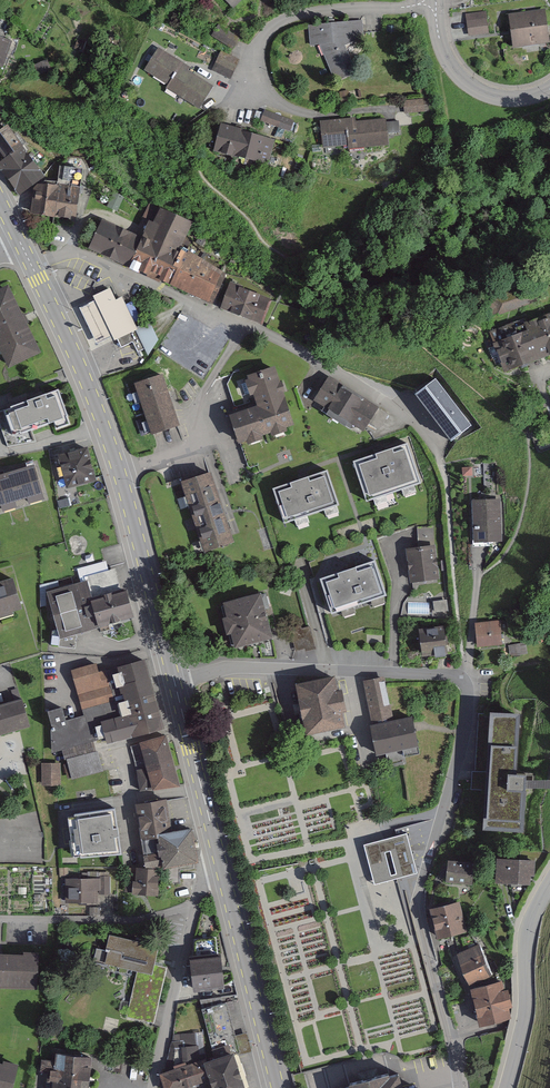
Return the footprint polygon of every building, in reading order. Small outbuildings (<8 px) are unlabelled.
[(237,10),(248,0),(227,0),(237,10)] [(512,14),(517,51),(549,47),(549,32),(547,9),(512,14)] [(489,11),(469,15),(474,36),(493,32),(489,11)] [(367,18),(314,25),(317,46),(324,45),(338,78),(360,72),(351,42),(370,39),(367,18)] [(245,39),(224,24),(217,34),(238,49),(245,39)] [(4,68),(13,42),(0,37),(0,66),(4,68)] [(191,68),(159,48),(145,71),(168,85),(167,90),(199,109),(212,87),(188,72),(191,68)] [(238,62),(226,57),(220,72),(233,77),(238,62)] [(51,58),(39,63),(44,75),(56,70),(51,58)] [(408,100),(409,114),(435,112),(434,98),(408,100)] [(295,121),(265,111),(262,122),(292,131),(295,121)] [(325,123),(327,153),(396,150),(394,119),(325,123)] [(253,136),(222,125),(214,153),(245,162),(268,165),(275,141),(253,136)] [(0,132),(0,153),(5,159),(0,163),(0,169),(19,196),(44,180),(46,178),(7,127),(0,132)] [(86,169),(63,168),(62,182),(44,180),(60,215),(82,218),(86,169)] [(60,215),(44,180),(36,210),(60,215)] [(193,223),(160,210),(153,223),(149,222),(142,238),(128,269),(169,286),(181,252),(193,223)] [(142,238),(107,218),(93,247),(128,269),(142,238)] [(188,295),(203,262),(188,253),(187,255),(181,252),(169,286),(188,295)] [(226,276),(203,262),(188,295),(212,306),(226,276)] [(94,294),(97,300),(85,305),(81,307),(100,347),(103,346),(119,338),(124,350),(133,346),(137,344),(141,353),(148,350),(154,355),(165,341),(154,319),(143,324),(127,291),(122,293),(117,283),(94,294)] [(272,300),(231,284),(221,309),(262,325),(272,300)] [(0,293),(0,354),(9,371),(41,355),(8,288),(0,293)] [(504,373),(549,357),(549,338),(543,316),(491,335),(504,373)] [(285,369),(251,379),(261,409),(232,417),(243,448),(306,428),(285,369)] [(173,375),(138,386),(153,437),(188,426),(173,375)] [(436,377),(412,396),(452,446),(476,427),(436,377)] [(385,413),(336,378),(321,403),(373,433),(385,413)] [(59,393),(4,413),(13,439),(54,425),(57,432),(71,427),(59,393)] [(416,442),(352,463),(366,505),(380,501),(382,508),(398,503),(395,495),(409,491),(412,499),(425,495),(422,486),(429,483),(416,442)] [(95,449),(60,459),(70,492),(105,482),(95,449)] [(0,475),(0,504),(40,492),(33,466),(0,475)] [(472,467),(462,468),(463,477),(472,476),(472,467)] [(223,471),(184,483),(206,558),(245,547),(223,471)] [(337,472),(275,492),(286,526),(299,522),(302,528),(317,523),(314,516),(332,511),(335,519),(349,514),(346,506),(351,504),(341,474),(337,472)] [(499,500),(474,502),(476,548),(501,547),(499,500)] [(436,547),(409,549),(412,585),(439,583),(436,547)] [(384,593),(374,562),(320,580),(330,610),(384,593)] [(114,565),(86,574),(88,578),(102,625),(142,613),(134,585),(121,589),(114,565)] [(102,625),(88,578),(42,592),(56,636),(102,625)] [(0,583),(0,618),(14,614),(13,612),(22,609),(13,579),(0,583)] [(446,597),(432,599),(434,613),(448,612),(446,597)] [(261,598),(224,607),(227,621),(221,622),(224,635),(233,633),(237,648),(272,640),(261,598)] [(411,609),(431,609),(431,598),(411,598),(411,609)] [(504,621),(475,625),(479,649),(508,644),(504,621)] [(447,628),(417,632),(421,660),(451,656),(447,628)] [(155,661),(122,667),(124,674),(119,675),(123,690),(129,689),(132,701),(126,702),(130,717),(110,722),(115,742),(172,729),(155,661)] [(104,663),(76,670),(87,716),(79,718),(76,705),(57,709),(61,726),(54,728),(60,750),(105,739),(100,720),(125,714),(115,671),(106,673),(104,663)] [(390,678),(368,683),(378,725),(400,720),(390,678)] [(354,679),(313,687),(322,734),(363,726),(354,679)] [(0,691),(0,736),(8,734),(18,732),(38,726),(31,699),(9,705),(5,689),(0,691)] [(540,712),(496,711),(496,715),(492,790),(492,833),(536,834),(538,787),(538,776),(540,712)] [(492,790),(496,715),(478,714),(475,772),(471,772),(470,789),(492,790)] [(417,716),(370,727),(376,755),(424,745),(417,716)] [(174,736),(131,745),(141,792),(185,782),(174,736)] [(101,747),(70,754),(76,778),(107,771),(101,747)] [(43,758),(44,781),(63,780),(62,757),(43,758)] [(538,787),(549,789),(549,777),(538,776),(538,787)] [(174,797),(139,803),(146,838),(181,832),(174,797)] [(105,821),(73,825),(77,863),(110,859),(105,821)] [(181,832),(146,838),(151,867),(172,863),(173,871),(205,865),(198,828),(181,832)] [(411,835),(369,845),(380,887),(422,877),(411,835)] [(537,857),(499,857),(500,882),(537,882),(537,857)] [(480,864),(452,860),(448,883),(477,887),(480,864)] [(167,869),(140,867),(138,894),(165,896),(167,869)] [(111,877),(66,877),(66,906),(99,905),(99,895),(111,895),(111,877)] [(465,905),(435,912),(441,939),(471,933),(465,905)] [(165,944),(113,932),(105,966),(138,974),(128,1017),(155,1024),(168,968),(160,966),(165,944)] [(217,937),(191,941),(197,990),(232,985),(228,957),(220,958),(217,937)] [(483,947),(459,958),(471,984),(495,972),(483,947)] [(0,949),(0,984),(45,986),(46,951),(0,949)] [(501,985),(471,992),(480,1025),(509,1017),(501,985)] [(222,996),(202,1002),(216,1063),(237,1053),(235,1034),(222,996)] [(198,1032),(174,1035),(168,1061),(162,1063),(166,1073),(205,1061),(198,1032)] [(247,1032),(235,1034),(237,1053),(251,1049),(247,1032)] [(39,1053),(37,1069),(45,1070),(43,1087),(90,1087),(92,1068),(91,1065),(92,1052),(86,1050),(53,1046),(52,1054),(39,1053)] [(213,1064),(219,1081),(218,1087),(244,1087),(247,1087),(237,1053),(216,1063),(213,1064)] [(18,1058),(4,1055),(4,1059),(0,1058),(0,1087),(11,1087),(18,1058)] [(162,1074),(167,1087),(196,1087),(219,1081),(213,1064),(212,1059),(205,1061),(166,1073),(162,1074)] [(338,1081),(340,1087),(406,1087),(405,1086),(400,1064),(390,1067),(389,1063),(348,1074),(349,1078),(338,1081)]
